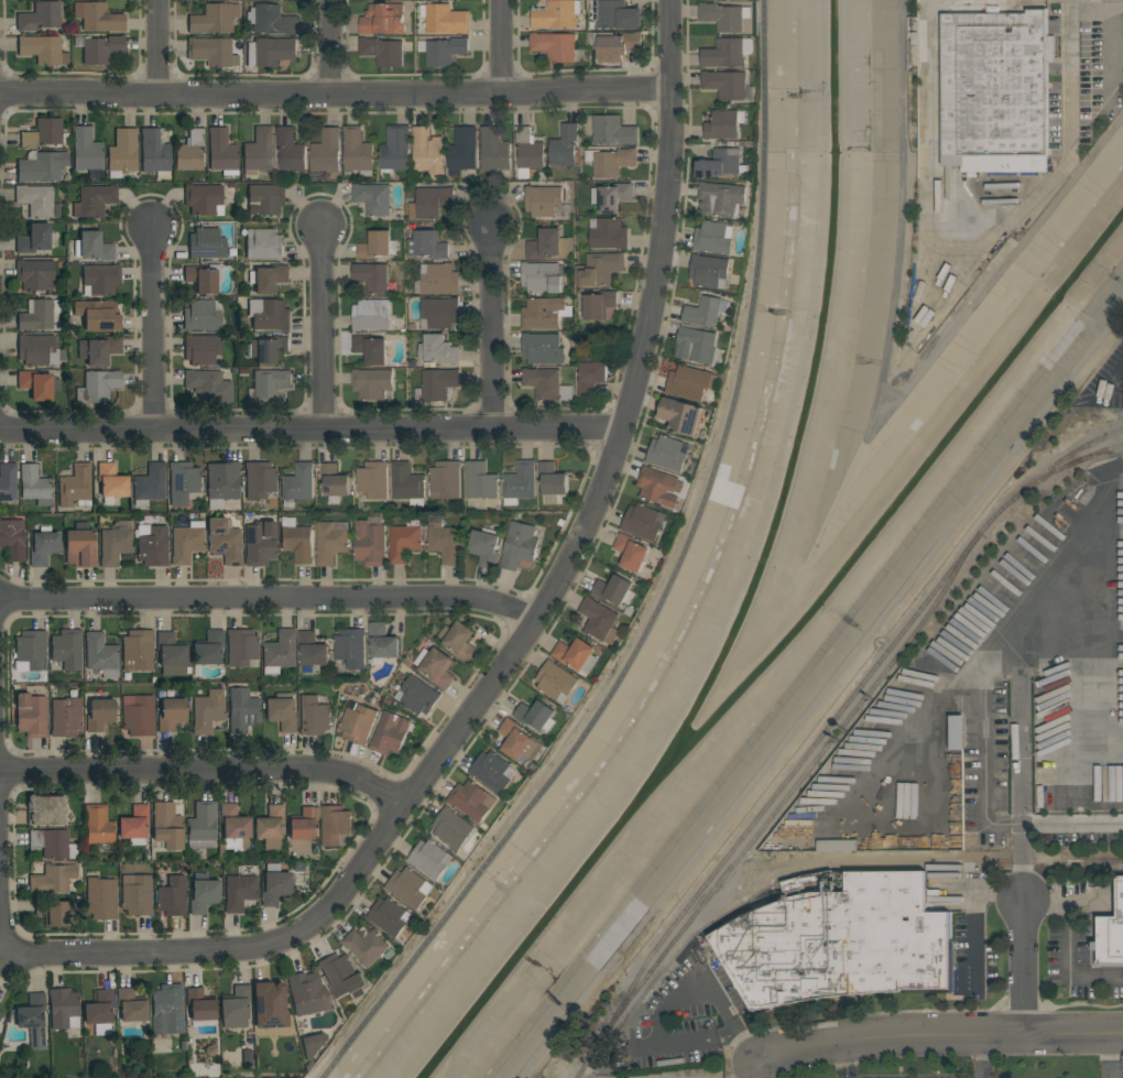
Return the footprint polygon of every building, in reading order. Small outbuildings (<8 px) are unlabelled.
[(575,0),(581,0),(581,13),(575,13),(575,20),(576,20),(576,29),(537,29),(537,30),(532,30),(532,9),(548,10),(548,0),(575,0)] [(598,20),(598,0),(627,0),(628,9),(642,9),(642,29),(618,29),(618,28),(597,28),(597,20),(598,20)] [(61,28),(56,28),(56,30),(50,30),(50,28),(36,28),(36,31),(24,31),(24,32),(18,32),(17,13),(35,13),(35,2),(61,1),(61,28)] [(83,19),(74,19),(74,2),(107,2),(107,10),(109,10),(109,14),(126,14),(126,32),(120,32),(120,31),(83,31),(83,19)] [(220,4),(220,2),(226,2),(226,3),(232,3),(232,4),(240,4),(240,18),(232,18),(232,21),(233,21),(233,33),(194,33),(194,34),(188,34),(188,15),(205,15),(205,3),(220,4)] [(298,34),(292,34),(292,33),(253,33),(253,24),(250,24),(250,21),(247,21),(247,12),(250,12),(250,8),(254,8),(254,4),(255,4),(255,2),(265,2),(265,4),(281,4),(282,15),(298,15),(298,34)] [(718,32),(718,21),(699,21),(699,2),(707,2),(707,3),(719,3),(719,7),(743,7),(753,7),(753,18),(743,18),(743,32),(718,32)] [(360,33),(360,17),(366,17),(366,10),(369,10),(369,3),(403,3),(403,23),(405,23),(405,33),(360,33)] [(426,3),(450,3),(450,11),(470,11),(470,33),(464,33),(464,32),(426,32),(426,3)] [(1047,35),(1055,35),(1055,62),(1047,62),(1047,172),(958,172),(958,155),(942,155),(941,13),(984,13),(984,9),(1047,8),(1047,35)] [(548,62),(548,51),(531,51),(531,32),(538,32),(538,33),(576,33),(576,42),(575,42),(576,62),(548,62)] [(599,62),(599,46),(592,46),(592,39),(588,39),(588,33),(599,32),(618,32),(618,36),(623,36),(623,33),(636,33),(636,32),(642,32),(642,50),(623,50),(624,62),(599,62)] [(120,36),(120,35),(126,35),(126,53),(109,53),(109,66),(84,65),(84,40),(85,40),(85,37),(90,37),(90,40),(107,40),(108,36),(120,36)] [(61,53),(69,53),(69,65),(62,65),(62,66),(37,66),(36,55),(19,55),(19,36),(23,36),(23,37),(61,36),(61,53)] [(451,40),(451,37),(464,37),(464,36),(469,36),(469,54),(453,54),(453,66),(427,66),(427,51),(419,51),(418,41),(451,40)] [(187,37),(194,37),(194,39),(231,39),(231,55),(239,55),(239,66),(230,66),(230,67),(207,67),(207,61),(187,61),(187,37)] [(248,67),(248,43),(254,43),(254,39),(292,39),(292,37),(297,37),(297,59),(279,59),(279,67),(248,67)] [(744,58),(745,58),(745,66),(706,66),(706,67),(701,67),(701,48),(717,48),(717,37),(744,37),(744,58)] [(403,67),(378,67),(378,55),(359,55),(359,39),(379,39),(379,41),(403,41),(403,67)] [(719,100),(719,89),(701,89),(701,70),(708,70),(708,72),(746,72),(746,79),(745,79),(745,100),(719,100)] [(710,138),(710,139),(705,139),(705,122),(712,122),(712,110),(723,110),(723,108),(728,108),(728,110),(738,110),(745,110),(745,122),(738,122),(738,138),(710,138)] [(621,115),(621,126),(639,126),(639,144),(632,144),(632,143),(623,143),(623,145),(620,145),(620,143),(593,143),(593,135),(595,135),(593,116),(621,115)] [(62,144),(62,148),(56,148),(56,145),(39,145),(39,146),(21,146),(21,132),(37,133),(37,129),(36,129),(36,119),(62,119),(62,144)] [(549,139),(562,139),(562,123),(578,123),(578,128),(578,141),(575,141),(575,165),(549,165),(549,139)] [(255,126),(273,127),(273,133),(272,133),(272,172),(263,172),(263,171),(243,171),(243,143),(254,143),(255,126)] [(295,144),(306,144),(306,170),(280,170),(280,146),(277,146),(277,133),(276,133),(276,127),(294,126),(295,144)] [(362,143),(373,142),(374,170),(372,170),(372,176),(361,176),(361,170),(353,170),(353,171),(348,171),(348,168),(345,168),(345,143),(344,143),(344,141),(345,141),(345,132),(344,132),(344,126),(362,126),(362,143)] [(393,168),(393,175),(381,175),(381,170),(380,170),(380,144),(388,144),(388,126),(410,126),(410,132),(410,168),(393,168)] [(519,167),(519,143),(516,143),(516,126),(531,126),(531,142),(544,142),(544,167),(519,167)] [(91,142),(102,142),(103,170),(102,170),(102,179),(89,179),(89,170),(84,170),(84,171),(74,171),(74,132),(74,127),(91,127),(91,142)] [(323,127),(340,127),(340,132),(340,146),(340,172),(331,172),(331,170),(316,170),(316,171),(310,171),(310,143),(323,143),(323,127)] [(414,132),(413,132),(413,127),(432,127),(432,142),(443,142),(443,157),(444,157),(445,178),(426,178),(426,171),(414,171),(414,132)] [(461,168),(461,175),(449,176),(449,168),(448,168),(448,144),(456,144),(456,127),(478,127),(478,131),(477,131),(477,144),(478,144),(478,150),(477,150),(477,153),(478,153),(478,159),(477,159),(477,168),(461,168)] [(481,131),(481,127),(499,127),(499,141),(511,141),(511,170),(490,170),(490,171),(482,171),(481,131)] [(228,139),(228,145),(238,145),(238,175),(222,175),(222,171),(209,171),(209,133),(208,133),(208,128),(228,128),(228,139)] [(137,171),(128,171),(128,174),(121,174),(121,178),(109,178),(109,171),(108,171),(108,146),(116,146),(116,129),(138,129),(138,134),(137,134),(137,171)] [(171,172),(170,172),(170,179),(156,179),(156,172),(151,172),(151,173),(143,173),(142,134),(141,134),(141,129),(159,129),(159,146),(161,146),(161,144),(171,144),(171,172)] [(175,171),(175,145),(186,145),(186,139),(189,139),(189,129),(204,129),(204,145),(201,145),(201,171),(175,171)] [(593,177),(593,161),(585,161),(585,150),(601,150),(601,152),(618,152),(618,149),(630,149),(630,148),(637,148),(637,166),(620,166),(620,177),(593,177)] [(740,148),(740,165),(749,165),(749,173),(740,173),(740,179),(720,179),(720,175),(718,175),(718,177),(697,177),(697,161),(701,161),(704,159),(707,159),(708,161),(715,161),(715,149),(740,148)] [(23,182),(23,183),(18,183),(18,161),(35,160),(35,153),(59,153),(59,152),(68,152),(68,166),(61,166),(61,182),(23,182)] [(519,168),(530,168),(530,178),(519,178),(519,168)] [(745,204),(742,204),(741,217),(735,216),(735,217),(718,215),(718,216),(700,214),(701,199),(698,199),(700,181),(707,182),(748,186),(745,204)] [(634,183),(634,200),(620,200),(620,214),(599,214),(599,204),(591,204),(591,187),(614,187),(614,183),(634,183)] [(279,185),(279,184),(286,184),(286,206),(281,206),(281,215),(255,215),(255,214),(249,214),(249,194),(248,194),(248,189),(249,189),(249,185),(279,185)] [(391,215),(374,216),(374,217),(367,217),(367,202),(353,202),(353,184),(391,184),(391,215)] [(110,186),(110,185),(118,185),(118,199),(118,202),(118,203),(103,203),(103,218),(91,218),(73,218),(73,203),(80,203),(80,186),(110,186)] [(222,185),(222,205),(223,205),(223,216),(215,216),(190,216),(190,207),(185,207),(184,185),(193,185),(193,186),(222,185)] [(53,204),(61,204),(61,217),(53,217),(53,218),(44,218),(44,217),(35,217),(35,219),(30,219),(30,204),(15,204),(15,186),(25,186),(25,187),(53,186),(53,204)] [(536,217),(536,218),(532,218),(532,210),(525,210),(525,186),(532,186),(563,186),(563,217),(536,217)] [(454,187),(454,207),(440,207),(440,219),(417,219),(411,219),(411,205),(417,204),(417,187),(454,187)] [(622,218),(622,227),(629,227),(628,248),(590,248),(590,218),(622,218)] [(730,254),(700,250),(700,251),(693,250),(696,227),(702,228),(704,219),(710,220),(710,221),(734,225),(730,254)] [(51,250),(35,250),(35,253),(17,253),(17,236),(30,236),(30,224),(51,224),(51,250)] [(193,259),(193,260),(189,260),(189,233),(196,233),(195,228),(199,228),(199,229),(219,229),(219,239),(226,238),(227,258),(193,259)] [(247,230),(269,230),(269,228),(277,228),(277,235),(283,235),(283,260),(277,260),(277,259),(247,259),(247,230)] [(560,237),(569,238),(569,253),(562,253),(562,254),(545,254),(545,258),(526,258),(526,241),(541,241),(541,228),(560,228),(560,237)] [(391,240),(396,240),(396,253),(392,253),(392,255),(377,255),(377,259),(358,259),(358,243),(369,243),(369,230),(391,230),(391,240)] [(438,230),(438,243),(449,242),(449,258),(433,259),(433,255),(408,255),(408,239),(416,239),(416,230),(438,230)] [(116,261),(97,261),(97,258),(81,259),(81,258),(75,258),(75,240),(80,240),(80,232),(100,231),(101,244),(115,243),(116,261)] [(618,253),(618,252),(624,252),(625,270),(611,270),(611,285),(576,286),(576,265),(587,265),(587,253),(618,253)] [(727,279),(720,277),(719,287),(701,285),(700,286),(695,285),(696,279),(689,277),(693,253),(699,254),(699,255),(730,260),(727,279)] [(54,281),(47,281),(47,291),(22,291),(22,282),(17,282),(17,260),(24,260),(24,261),(54,261),(54,281)] [(447,263),(453,262),(454,269),(459,269),(459,294),(453,294),(453,293),(422,294),(422,293),(415,293),(415,280),(422,280),(422,264),(447,263)] [(558,275),(562,275),(562,279),(564,279),(564,291),(562,291),(562,293),(550,293),(550,292),(534,292),(534,294),(527,294),(527,286),(522,286),(522,262),(528,262),(528,263),(558,263),(558,275)] [(388,294),(368,294),(368,280),(352,280),(352,263),(369,263),(369,264),(388,264),(388,294)] [(113,265),(121,264),(121,286),(116,286),(116,296),(84,296),(83,266),(113,265)] [(221,272),(221,280),(219,280),(219,295),(197,295),(197,294),(195,294),(195,282),(184,282),(185,266),(198,266),(198,270),(210,270),(210,264),(227,264),(227,268),(221,272)] [(290,282),(276,282),(276,295),(255,295),(255,284),(249,284),(249,272),(255,272),(255,269),(271,269),(271,264),(290,264),(290,282)] [(577,294),(600,295),(600,291),(617,291),(617,306),(607,306),(607,319),(577,319),(577,294)] [(721,301),(729,302),(727,315),(719,314),(717,328),(683,320),(685,305),(700,307),(702,295),(722,298),(721,301)] [(566,297),(566,309),(559,309),(559,327),(532,328),(532,329),(522,329),(522,307),(527,307),(527,298),(566,297)] [(360,329),(360,330),(353,330),(353,305),(359,305),(359,298),(363,298),(363,300),(390,300),(391,329),(360,329)] [(451,298),(459,298),(459,323),(453,323),(453,329),(422,329),(422,298),(451,298)] [(18,314),(28,314),(28,300),(53,300),(53,301),(59,301),(59,313),(58,313),(58,320),(61,320),(61,330),(52,330),(18,330),(18,314)] [(184,330),(184,308),(189,308),(189,300),(197,300),(197,301),(215,301),(215,311),(221,311),(221,317),(225,317),(225,326),(221,326),(221,330),(184,330)] [(291,330),(283,330),(252,330),(252,317),(249,317),(249,301),(285,300),(285,308),(291,308),(291,330)] [(117,301),(117,311),(119,311),(119,315),(121,315),(121,331),(86,331),(85,316),(74,316),(74,302),(117,301)] [(711,364),(676,358),(677,355),(676,355),(677,347),(678,347),(679,344),(677,342),(680,325),(685,326),(685,327),(717,333),(711,364)] [(535,363),(535,364),(528,364),(528,356),(523,356),(522,333),(530,333),(530,334),(559,334),(559,348),(565,348),(565,363),(535,363)] [(290,337),(290,352),(280,352),(280,364),(277,364),(258,364),(258,366),(252,366),(252,358),(250,358),(250,334),(266,334),(266,340),(273,340),(273,337),(290,337)] [(446,334),(446,341),(450,341),(450,346),(460,346),(460,363),(440,363),(440,360),(436,360),(436,367),(425,367),(425,360),(419,360),(418,344),(425,342),(425,334),(446,334)] [(55,342),(56,342),(56,346),(55,346),(55,349),(58,349),(58,350),(66,350),(66,361),(58,361),(58,366),(31,366),(31,367),(25,367),(24,360),(19,360),(19,335),(24,335),(24,336),(55,336),(55,342)] [(197,366),(197,367),(192,367),(190,360),(185,360),(185,335),(190,335),(190,336),(221,336),(221,356),(215,356),(215,366),(197,366)] [(388,364),(368,366),(367,352),(353,352),(352,335),(372,335),(372,338),(386,338),(388,364)] [(102,340),(102,337),(122,337),(122,353),(108,353),(108,367),(88,367),(88,359),(78,359),(78,340),(90,340),(90,339),(96,339),(97,340),(102,340)] [(581,347),(599,347),(599,360),(581,361),(581,347)] [(596,382),(596,396),(578,396),(578,378),(580,378),(580,362),(608,362),(608,382),(596,382)] [(673,393),(673,394),(665,392),(670,370),(677,371),(679,363),(713,373),(719,375),(715,390),(709,388),(709,389),(706,388),(702,401),(673,393)] [(560,385),(574,385),(574,400),(546,400),(546,401),(536,401),(536,385),(522,385),(523,368),(528,368),(560,368),(560,385)] [(393,390),(392,390),(392,401),(384,401),(384,400),(360,400),(360,391),(353,391),(353,369),(360,369),(360,370),(393,370),(393,390)] [(459,369),(460,385),(447,386),(447,401),(423,401),(423,399),(415,399),(415,388),(424,388),(423,370),(459,369)] [(199,403),(198,388),(184,388),(184,370),(194,370),(194,371),(222,371),(222,384),(232,384),(232,402),(199,403)] [(284,370),(292,370),(292,388),(277,388),(277,401),(264,401),(264,402),(254,402),(254,401),(248,401),(248,389),(254,389),(254,370),(284,370)] [(52,375),(55,375),(55,379),(61,379),(61,391),(52,391),(52,401),(32,401),(32,389),(18,389),(18,371),(36,371),(36,374),(52,374),(52,375)] [(115,371),(122,371),(122,389),(109,389),(109,403),(76,403),(76,389),(85,389),(85,371),(115,371)] [(669,429),(672,421),(659,417),(665,396),(705,407),(699,428),(698,428),(696,437),(669,429)] [(652,462),(652,464),(645,461),(654,437),(659,439),(661,435),(690,445),(680,472),(652,462)] [(512,498),(512,504),(504,504),(504,498),(503,498),(503,480),(503,473),(517,473),(517,459),(535,459),(535,498),(512,498)] [(425,473),(425,481),(424,481),(425,498),(424,498),(424,504),(411,505),(411,498),(394,499),(393,469),(392,469),(392,461),(410,460),(410,475),(425,473)] [(430,472),(429,472),(429,467),(436,467),(436,461),(461,460),(461,467),(460,467),(460,498),(430,499),(430,472)] [(467,466),(466,466),(466,460),(487,460),(487,475),(499,475),(499,481),(498,481),(498,498),(467,498),(467,466)] [(282,499),(282,481),(281,481),(281,476),(296,476),(296,461),(314,461),(314,468),(313,468),(313,499),(282,499)] [(368,499),(368,491),(358,491),(358,473),(357,473),(357,468),(366,468),(366,461),(389,461),(389,467),(386,467),(388,498),(368,499)] [(557,493),(557,500),(546,501),(546,494),(544,494),(543,478),(539,478),(539,461),(555,461),(555,473),(567,473),(568,493),(557,493)] [(91,508),(77,508),(77,501),(74,501),(74,508),(59,508),(59,483),(58,483),(58,477),(74,477),(73,464),(91,462),(91,470),(90,470),(91,508)] [(101,498),(101,482),(98,482),(98,462),(116,462),(116,477),(129,477),(129,497),(101,498)] [(133,500),(133,483),(132,477),(148,477),(148,462),(165,462),(165,469),(165,500),(149,500),(149,507),(134,507),(134,500),(133,500)] [(171,470),(168,470),(168,462),(192,462),(192,468),(200,468),(200,473),(199,473),(200,492),(190,493),(190,500),(187,500),(188,507),(171,507),(171,470)] [(207,465),(227,464),(227,462),(240,462),(240,467),(239,467),(239,499),(222,500),(222,507),(209,508),(209,500),(208,500),(207,465)] [(247,469),(246,469),(246,462),(270,462),(270,469),(276,469),(276,473),(275,473),(276,492),(266,492),(266,499),(247,500),(247,469)] [(326,496),(326,480),(323,480),(321,464),(338,462),(338,473),(350,473),(350,496),(326,496)] [(17,501),(0,501),(0,464),(17,464),(17,471),(17,501)] [(22,480),(21,480),(21,464),(37,464),(37,479),(52,479),(52,507),(37,507),(37,499),(22,500),(22,480)] [(640,496),(643,488),(636,486),(644,465),(653,468),(653,469),(679,478),(674,496),(678,497),(675,508),(640,496)] [(626,530),(621,527),(631,504),(636,507),(639,502),(661,511),(661,512),(666,514),(655,542),(626,530)] [(281,518),(296,518),(296,526),(312,526),(313,557),(314,557),(314,563),(296,564),(296,551),(282,551),(281,518)] [(407,526),(407,518),(421,518),(421,525),(422,525),(422,527),(425,527),(425,538),(422,538),(422,544),(423,544),(423,549),(407,549),(407,564),(390,564),(390,554),(390,526),(407,526)] [(241,557),(242,557),(242,566),(225,566),(225,557),(220,554),(212,554),(212,553),(209,553),(209,547),(210,547),(209,533),(209,519),(227,519),(227,520),(230,520),(230,529),(241,529),(241,557)] [(9,547),(0,547),(0,520),(24,520),(24,529),(24,545),(25,545),(25,563),(9,563),(9,547)] [(385,566),(364,566),(364,559),(356,559),(355,520),(369,520),(369,524),(385,524),(385,566)] [(536,526),(534,536),(539,538),(534,562),(520,558),(516,571),(500,567),(501,559),(502,559),(509,531),(511,520),(536,526)] [(173,529),(189,529),(189,521),(205,521),(205,545),(205,552),(190,552),(190,566),(172,566),(172,557),(173,557),(173,529)] [(75,531),(75,523),(88,522),(88,531),(95,531),(96,567),(75,567),(75,565),(67,565),(66,531),(75,531)] [(246,525),(254,525),(254,522),(275,522),(276,560),(268,560),(268,567),(246,567),(246,557),(247,557),(246,525)] [(317,522),(334,522),(349,522),(349,551),(334,551),(335,566),(317,566),(317,557),(318,557),(317,522)] [(167,560),(168,560),(168,566),(143,567),(143,560),(138,560),(138,555),(138,525),(150,525),(150,526),(167,526),(167,560)] [(119,567),(100,567),(100,558),(101,558),(101,530),(115,530),(115,526),(133,526),(133,545),(134,545),(134,554),(119,554),(119,567)] [(459,565),(443,565),(443,551),(427,551),(427,544),(428,544),(428,527),(460,527),(459,565)] [(495,569),(478,566),(480,555),(469,553),(470,549),(469,549),(473,530),(482,532),(483,527),(500,531),(499,535),(500,535),(497,551),(500,551),(495,569)] [(640,573),(620,565),(625,553),(613,547),(620,531),(637,540),(636,542),(650,548),(640,573)] [(61,533),(61,554),(50,554),(50,555),(47,555),(47,567),(31,567),(31,548),(33,548),(33,533),(61,533)] [(630,589),(636,594),(630,606),(624,602),(622,606),(608,597),(606,601),(591,592),(599,578),(609,585),(615,574),(633,584),(630,589)] [(612,627),(621,631),(613,645),(604,641),(589,633),(589,634),(584,631),(590,618),(578,611),(587,596),(595,599),(593,600),(600,603),(601,601),(609,606),(608,608),(619,613),(612,627)] [(476,632),(468,642),(481,651),(471,665),(455,654),(457,651),(444,642),(445,641),(438,635),(446,624),(453,629),(459,620),(476,632)] [(373,657),(372,638),(369,638),(369,622),(386,621),(386,636),(400,636),(400,657),(373,657)] [(295,667),(279,666),(279,675),(264,675),(264,649),(263,649),(263,643),(279,643),(279,629),(296,630),(295,639),(295,667)] [(366,669),(347,669),(347,660),(336,660),(336,642),(335,642),(335,635),(340,635),(340,629),(366,629),(366,635),(366,669)] [(81,672),(63,672),(63,671),(58,671),(53,662),(52,662),(52,636),(61,636),(61,630),(83,630),(83,638),(81,638),(81,672)] [(153,671),(135,671),(135,672),(123,672),(123,642),(122,642),(122,636),(128,636),(128,631),(154,630),(154,636),(153,636),(153,671)] [(194,665),(194,644),(207,644),(207,630),(223,630),(225,650),(221,650),(221,665),(194,665)] [(229,636),(228,636),(228,630),(253,630),(253,636),(259,635),(259,641),(258,641),(259,660),(249,660),(249,666),(229,666),(229,636)] [(303,665),(303,647),(299,647),(299,631),(316,630),(316,644),(329,644),(329,664),(303,665)] [(46,672),(15,672),(15,661),(17,661),(17,643),(15,643),(15,638),(21,638),(21,631),(46,631),(46,638),(46,672)] [(86,641),(85,632),(103,632),(103,646),(119,645),(119,652),(118,652),(118,669),(118,678),(102,679),(102,669),(87,669),(86,641)] [(163,666),(161,666),(161,654),(157,654),(157,632),(175,632),(175,643),(186,643),(186,645),(187,645),(187,666),(186,666),(186,676),(163,676),(163,666)] [(560,640),(569,646),(576,636),(578,639),(579,638),(596,649),(592,654),(599,660),(589,674),(582,669),(581,671),(570,664),(569,666),(567,665),(550,654),(560,640)] [(430,679),(433,677),(419,668),(421,666),(416,663),(425,650),(430,654),(436,646),(453,658),(451,660),(454,662),(447,671),(456,677),(446,690),(430,679)] [(542,690),(537,687),(539,683),(535,679),(549,657),(555,662),(554,663),(579,679),(564,705),(542,690)] [(437,692),(437,690),(443,694),(427,715),(423,711),(419,716),(414,712),(414,711),(394,697),(412,673),(437,692)] [(230,718),(230,698),(229,688),(249,688),(249,698),(260,698),(260,716),(261,716),(261,723),(252,723),(252,726),(248,726),(248,733),(230,734),(230,718)] [(194,697),(209,697),(209,690),(225,690),(225,697),(226,697),(226,714),(227,714),(227,721),(211,721),(211,734),(193,736),(193,726),(194,726),(194,697)] [(47,729),(48,729),(48,738),(26,738),(26,732),(17,732),(17,722),(12,722),(12,695),(17,695),(17,694),(30,694),(30,697),(46,697),(47,729)] [(275,699),(275,694),(292,694),(292,699),(293,699),(293,714),(296,714),(296,733),(281,733),(281,722),(268,722),(268,720),(266,720),(266,699),(275,699)] [(301,695),(319,695),(319,705),(330,704),(331,725),(332,729),(326,729),(326,734),(301,736),(301,729),(302,729),(301,695)] [(155,736),(129,737),(129,730),(122,730),(122,696),(154,696),(155,736)] [(552,718),(556,721),(549,731),(545,728),(542,731),(530,721),(526,725),(513,715),(523,703),(531,708),(537,697),(556,711),(552,718)] [(52,700),(66,700),(66,698),(81,698),(81,726),(83,726),(83,731),(77,731),(77,737),(51,737),(51,730),(52,730),(52,700)] [(115,699),(116,723),(103,723),(103,732),(87,732),(87,716),(90,716),(90,700),(115,699)] [(187,699),(187,722),(175,722),(175,732),(159,732),(159,715),(162,715),(162,699),(187,699)] [(368,740),(366,745),(341,737),(344,730),(338,728),(340,723),(341,723),(350,700),(379,710),(368,740)] [(372,740),(373,740),(383,710),(412,720),(412,722),(416,725),(413,731),(408,730),(400,753),(391,750),(389,755),(369,748),(372,740)] [(533,762),(523,755),(519,761),(501,749),(509,739),(498,731),(508,716),(524,727),(522,730),(532,738),(533,737),(545,744),(533,762)] [(475,774),(473,775),(469,772),(483,751),(489,754),(491,751),(511,764),(504,774),(512,780),(502,794),(475,774)] [(455,804),(454,805),(447,801),(460,782),(465,785),(470,778),(499,799),(481,824),(455,804)] [(65,821),(50,821),(50,826),(32,826),(32,809),(42,809),(42,797),(65,797),(65,821)] [(217,840),(216,840),(216,848),(188,848),(188,827),(187,827),(187,818),(195,818),(195,802),(217,802),(217,809),(217,840)] [(154,803),(175,803),(175,816),(183,816),(183,850),(164,850),(164,842),(154,842),(154,803)] [(251,838),(252,838),(253,852),(233,852),(233,849),(225,849),(225,839),(223,839),(223,829),(221,829),(220,804),(237,804),(238,817),(251,817),(251,838)] [(108,805),(108,821),(116,821),(116,829),(116,845),(86,845),(86,824),(85,824),(85,805),(108,805)] [(132,818),(132,805),(149,805),(149,823),(146,823),(146,839),(145,839),(145,846),(130,846),(130,839),(119,839),(119,818),(132,818)] [(268,818),(268,805),(284,805),(285,824),(282,824),(282,839),(281,839),(281,850),(264,850),(264,839),(255,839),(254,818),(268,818)] [(323,812),(321,812),(321,805),(344,805),(344,810),(352,810),(352,834),(346,834),(346,846),(324,846),(323,812)] [(458,853),(451,849),(454,847),(438,836),(437,837),(434,834),(437,829),(433,826),(447,805),(453,808),(451,809),(477,827),(458,853)] [(290,840),(290,817),(302,816),(302,807),(318,807),(318,824),(315,824),(315,840),(290,840)] [(43,848),(35,848),(35,852),(30,852),(30,830),(68,830),(68,845),(78,845),(77,860),(43,859),(43,848)] [(438,881),(413,863),(413,864),(407,860),(423,839),(427,842),(430,839),(456,857),(438,881)] [(817,850),(817,839),(858,839),(859,850),(817,850)] [(294,872),(294,861),(304,861),(304,871),(294,872)] [(37,894),(30,894),(30,875),(44,875),(44,863),(51,863),(51,864),(78,864),(78,880),(68,880),(68,893),(37,893),(37,894)] [(292,895),(277,895),(277,907),(262,907),(262,863),(280,863),(280,873),(292,873),(292,895)] [(391,891),(391,892),(385,888),(399,869),(403,872),(407,865),(428,880),(427,881),(435,886),(428,895),(429,895),(418,911),(391,891)] [(226,875),(238,875),(238,871),(255,871),(255,876),(258,876),(258,894),(259,894),(259,900),(243,900),(243,914),(225,914),(225,904),(226,904),(226,875)] [(827,892),(827,881),(836,881),(836,892),(848,892),(848,871),(927,871),(927,912),(951,912),(951,940),(956,940),(956,993),(904,993),(904,990),(877,991),(844,994),(830,997),(782,1004),(766,1008),(755,1010),(711,936),(739,918),(756,910),(768,905),(787,899),(795,896),(818,892),(826,892),(827,892)] [(152,910),(153,910),(153,916),(128,916),(128,910),(122,910),(122,875),(152,875),(152,910)] [(185,910),(187,910),(186,916),(165,916),(165,911),(156,911),(156,904),(157,888),(168,888),(168,875),(186,875),(185,910)] [(194,881),(195,875),(208,875),(208,881),(220,881),(220,902),(219,902),(219,903),(206,903),(206,915),(190,915),(190,896),(193,896),(193,881),(194,881)] [(1117,875),(1122,875),(1122,967),(1095,967),(1095,936),(1099,936),(1099,916),(1116,916),(1115,878),(1117,878),(1117,875)] [(786,893),(783,882),(802,876),(805,888),(786,893)] [(117,914),(118,914),(118,919),(92,919),(92,914),(86,914),(86,908),(87,908),(87,878),(96,878),(96,879),(117,880),(117,914)] [(372,921),(371,922),(366,918),(381,897),(385,901),(389,896),(413,914),(407,922),(408,923),(396,938),(372,921)] [(76,927),(45,927),(45,915),(35,915),(35,902),(76,902),(76,927)] [(348,947),(341,940),(355,928),(364,938),(374,928),(380,934),(380,935),(390,946),(392,945),(397,951),(386,962),(380,956),(368,968),(348,947)] [(321,969),(320,969),(317,962),(337,952),(340,958),(348,954),(350,958),(349,958),(358,974),(361,972),(369,986),(362,988),(366,993),(357,999),(353,993),(352,993),(351,990),(337,999),(321,969)] [(287,977),(305,972),(305,976),(318,972),(321,984),(324,984),(336,1009),(296,1016),(287,977)] [(254,989),(253,982),(275,981),(275,983),(285,983),(287,1027),(257,1030),(254,989)] [(184,1025),(153,1026),(152,991),(161,991),(161,984),(183,984),(183,993),(184,1025)] [(223,1028),(223,1020),(221,1020),(221,1000),(235,999),(233,986),(250,986),(250,1003),(248,1003),(249,1020),(247,1020),(248,1027),(223,1028)] [(121,1022),(121,1017),(119,1017),(117,989),(133,988),(134,998),(146,998),(146,1001),(148,1000),(149,1021),(121,1022)] [(193,1026),(192,1005),(187,1005),(187,989),(203,988),(204,998),(215,998),(217,1025),(193,1026)] [(50,998),(48,998),(48,990),(70,989),(70,993),(78,993),(79,1016),(78,1016),(79,1027),(69,1028),(52,1030),(50,998)] [(97,1004),(97,990),(112,990),(113,1008),(111,1008),(111,1013),(113,1013),(113,1019),(111,1019),(112,1023),(110,1023),(111,1035),(95,1036),(95,1024),(85,1025),(84,1004),(97,1004)] [(30,1027),(18,1028),(17,1008),(29,1008),(29,994),(45,993),(46,1011),(43,1011),(45,1050),(31,1052),(30,1027)] [(302,1038),(319,1034),(321,1032),(328,1036),(307,1063),(302,1038)] [(252,1066),(243,1067),(243,1050),(252,1049),(252,1066)]
